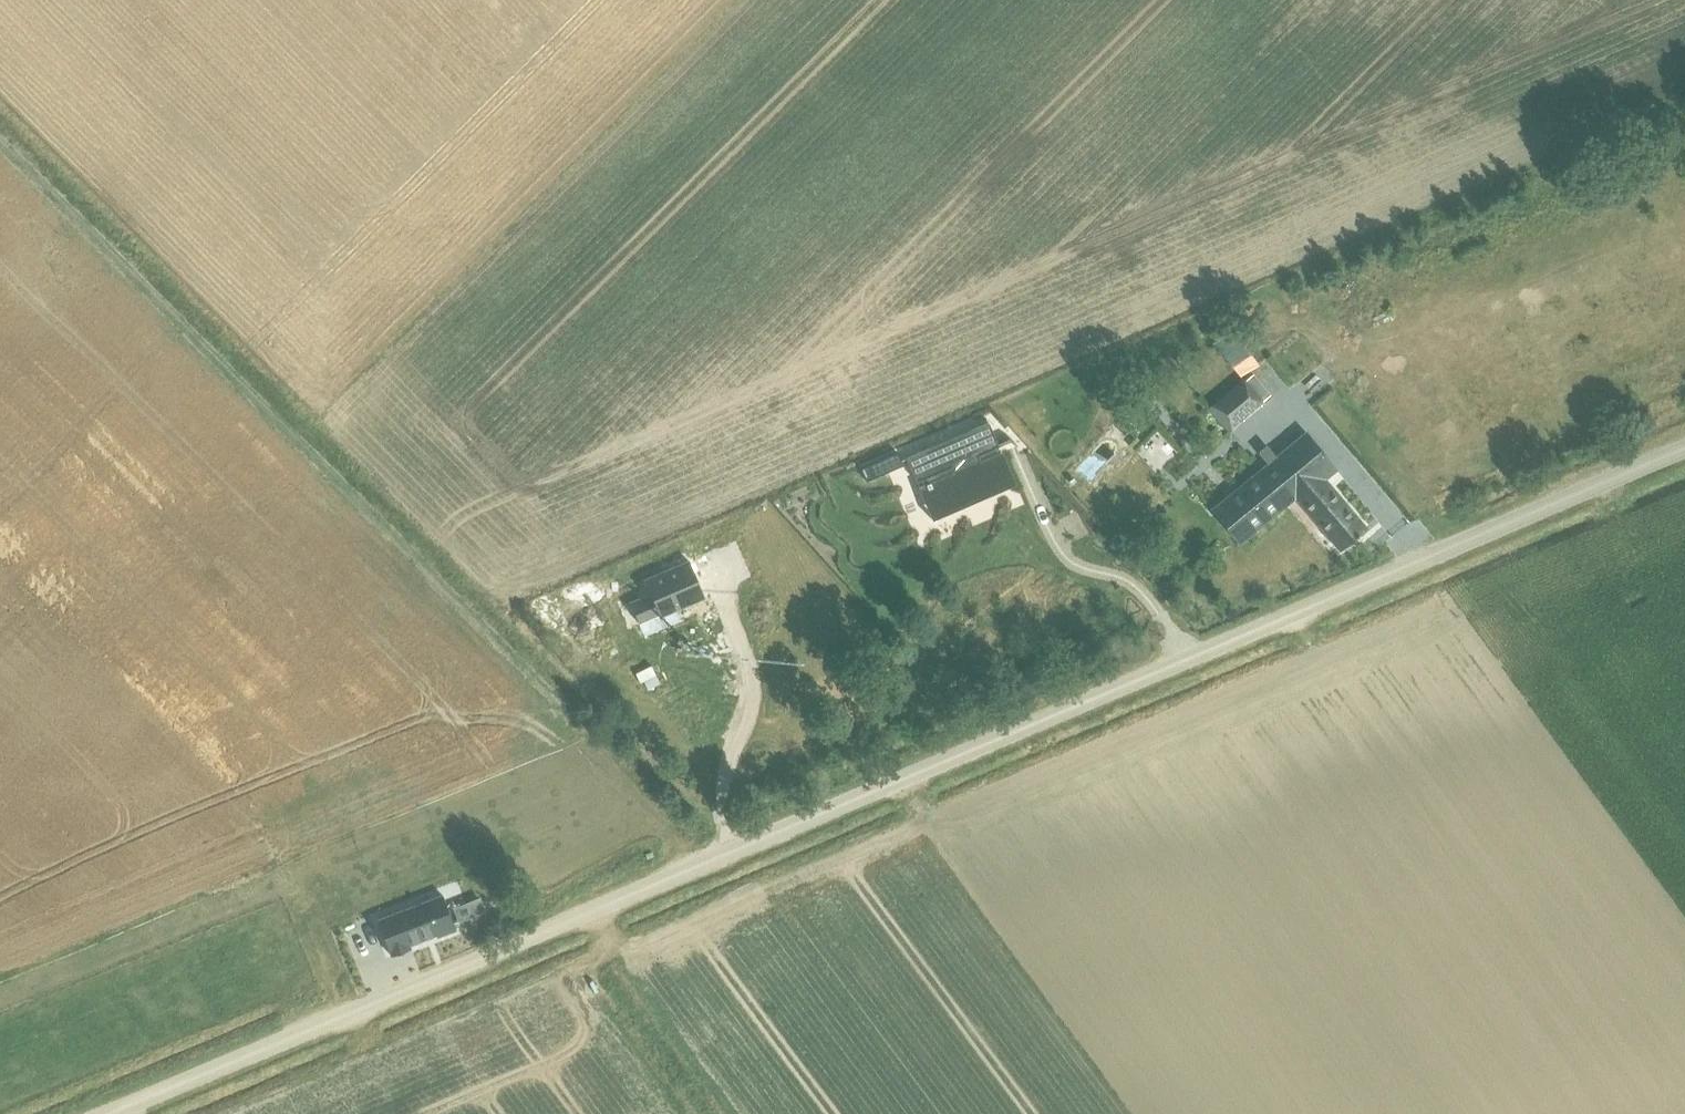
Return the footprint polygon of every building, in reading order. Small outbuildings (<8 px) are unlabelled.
[(1228,329),(1212,343),(1239,376),(1255,363),(1228,329)] [(1236,385),(1208,409),(1226,430),(1254,406),(1261,401),(1270,394),(1253,374),(1245,381),(1243,379),(1236,385)] [(1132,414),(1123,424),(1136,436),(1145,426),(1132,414)] [(941,443),(907,458),(912,470),(917,481),(921,480),(923,479),(925,485),(926,486),(936,482),(939,487),(941,492),(942,492),(948,507),(948,508),(950,508),(949,507),(967,499),(968,500),(972,498),(975,497),(974,494),(973,490),(978,488),(982,486),(987,484),(990,491),(1012,481),(1013,483),(1014,485),(1015,485),(1016,484),(1002,451),(996,454),(995,450),(994,448),(999,446),(999,445),(995,435),(989,422),(941,443)] [(1277,456),(1267,444),(1260,451),(1270,463),(1212,511),(1238,541),(1297,492),(1341,546),(1364,527),(1323,477),(1336,466),(1307,430),(1305,431),(1306,432),(1277,456)] [(867,481),(889,471),(884,459),(862,469),(867,481)] [(1067,469),(1058,479),(1070,491),(1080,481),(1067,469)] [(1068,517),(1082,531),(1091,522),(1077,508),(1068,517)] [(705,597),(690,561),(645,580),(651,595),(631,603),(640,624),(660,615),(660,616),(705,597)] [(406,909),(378,920),(385,938),(390,952),(391,952),(392,956),(401,953),(411,948),(410,945),(426,938),(437,934),(437,936),(438,937),(447,933),(457,929),(451,914),(443,895),(406,909)] [(480,899),(456,909),(460,920),(485,911),(480,899)]
